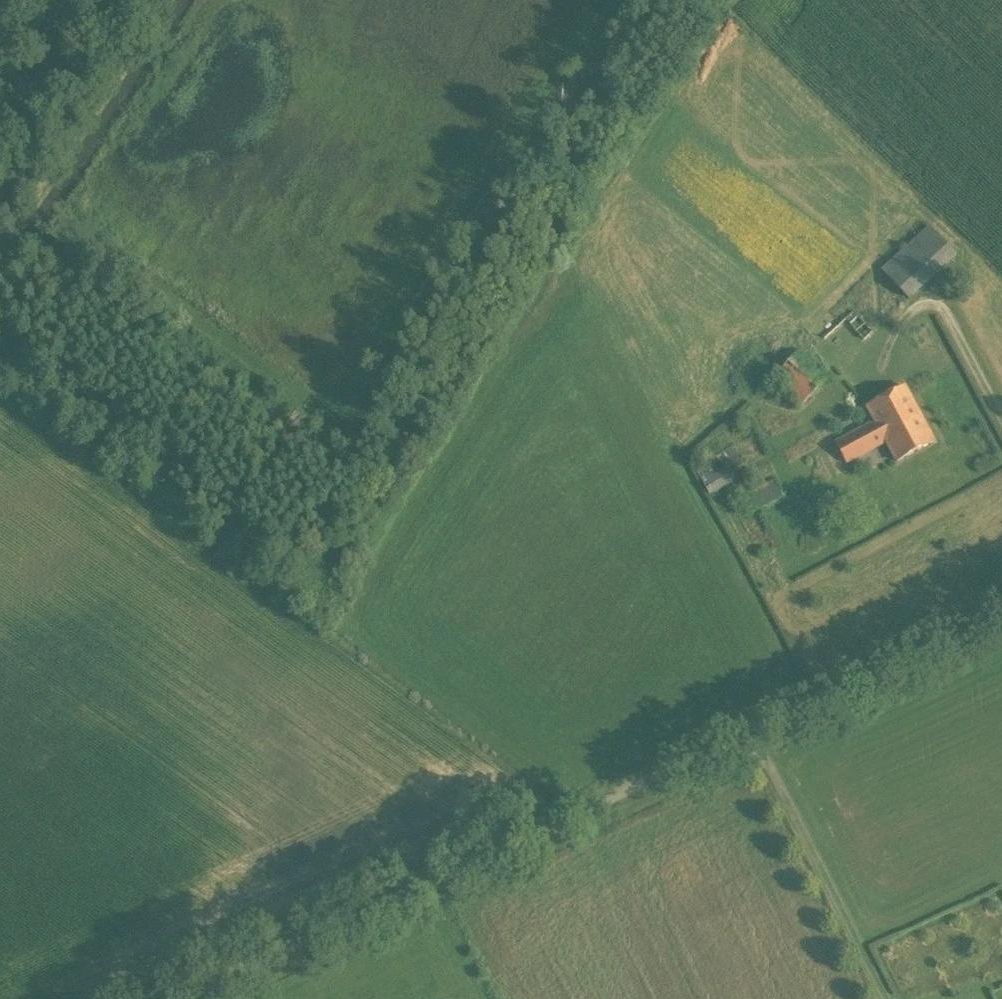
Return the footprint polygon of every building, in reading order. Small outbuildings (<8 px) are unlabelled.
[(882,270),(903,292),(907,287),(918,298),(964,254),(933,221),(882,270)] [(802,405),(828,378),(799,351),(773,379),(802,405)] [(900,460),(937,440),(907,385),(870,406),(877,419),(838,441),(850,462),(888,440),(900,460)] [(733,446),(694,467),(710,495),(738,480),(736,475),(745,470),(733,446)] [(757,511),(783,497),(774,479),(748,493),(757,511)]
